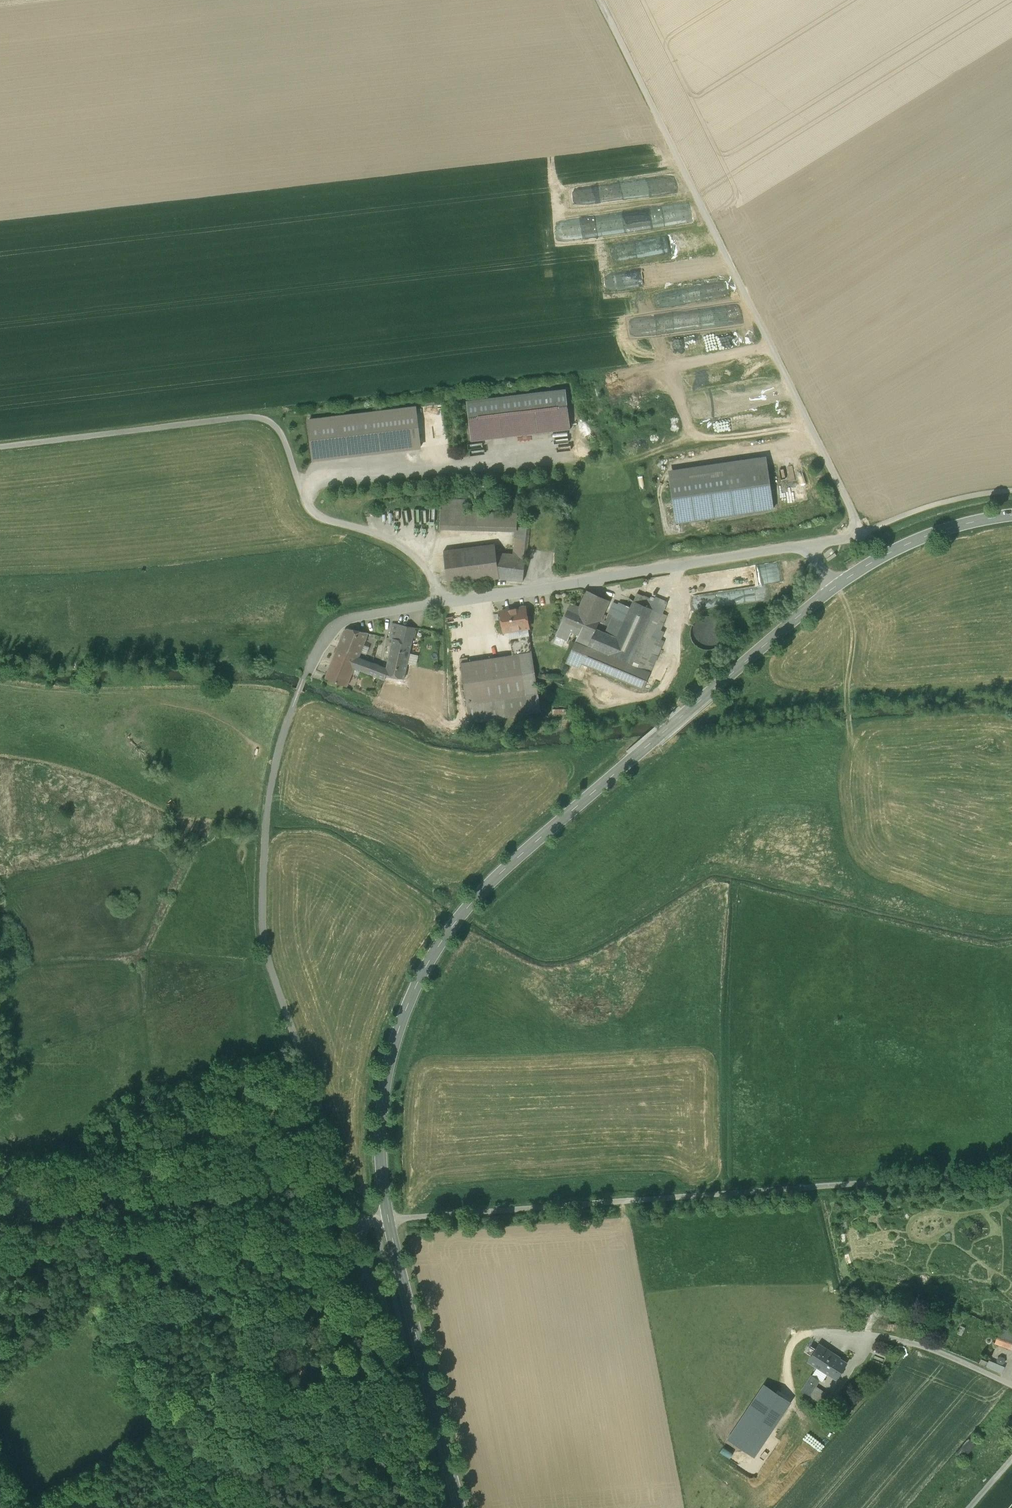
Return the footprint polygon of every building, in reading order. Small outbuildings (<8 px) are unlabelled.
[(648,183),(629,184),(631,202),(649,201),(648,183)] [(671,228),(672,218),(664,218),(664,217),(657,217),(657,227),(671,228)] [(566,389),(467,401),(471,441),(571,429),(566,389)] [(416,407),(309,420),(314,460),(421,447),(416,407)] [(670,482),(768,468),(766,457),(668,471),(670,482)] [(768,468),(670,482),(676,522),(774,508),(768,468)] [(440,499),(440,525),(516,527),(517,519),(517,513),(466,512),(466,499),(440,499)] [(523,581),(530,528),(516,527),(516,532),(515,542),(515,548),(514,548),(513,555),(496,554),(498,573),(497,579),(523,581)] [(448,585),(497,579),(498,573),(496,554),(494,544),(443,551),(448,585)] [(757,563),(758,583),(777,582),(776,562),(757,563)] [(620,583),(621,589),(641,586),(644,579),(620,583)] [(575,643),(588,648),(589,646),(643,668),(650,652),(617,638),(605,633),(596,629),(609,601),(587,591),(579,608),(589,612),(579,635),(575,643)] [(664,605),(637,593),(631,608),(617,638),(650,652),(653,645),(647,642),(660,612),(664,605)] [(619,603),(605,633),(617,638),(631,608),(619,603)] [(568,640),(572,631),(579,635),(589,612),(579,608),(571,604),(557,635),(568,640)] [(522,640),(529,639),(525,611),(498,615),(500,631),(508,630),(510,642),(522,640)] [(667,615),(660,612),(647,642),(653,645),(650,652),(643,668),(589,646),(588,648),(582,663),(644,688),(651,672),(650,671),(664,641),(657,638),(667,615)] [(390,638),(393,638),(412,643),(415,628),(393,624),(390,638)] [(347,687),(354,668),(359,658),(368,633),(348,629),(345,631),(326,678),(347,687)] [(565,647),(568,640),(557,635),(554,642),(565,647)] [(385,676),(386,676),(404,679),(412,643),(393,638),(387,668),(385,676)] [(522,640),(510,642),(512,655),(524,654),(522,640)] [(588,648),(575,643),(566,661),(580,668),(582,663),(588,648)] [(524,654),(512,655),(468,662),(467,658),(460,659),(467,703),(470,723),(541,712),(538,692),(532,652),(524,654)] [(354,668),(385,680),(386,676),(385,676),(387,668),(359,658),(354,668)] [(865,1302),(851,1303),(852,1316),(865,1316),(865,1302)] [(1011,1350),(1011,1334),(985,1323),(982,1329),(998,1336),(995,1344),(1011,1351),(1011,1350)] [(957,1334),(962,1337),(966,1329),(961,1327),(957,1334)] [(808,1362),(817,1368),(827,1351),(819,1345),(808,1362)] [(828,1374),(836,1380),(846,1364),(834,1356),(834,1355),(827,1351),(817,1368),(828,1374)] [(979,1364),(986,1367),(988,1363),(981,1359),(979,1364)] [(986,1367),(1001,1374),(1004,1367),(989,1361),(988,1363),(986,1367)] [(817,1368),(812,1376),(819,1381),(824,1380),(828,1374),(817,1368)] [(802,1391),(809,1396),(815,1387),(819,1381),(812,1376),(802,1391)] [(764,1386),(728,1440),(755,1457),(791,1403),(764,1386)] [(823,1392),(815,1387),(809,1396),(817,1401),(823,1392)] [(817,1401),(823,1405),(829,1395),(823,1392),(817,1401)] [(835,1399),(829,1395),(823,1405),(829,1409),(835,1399)] [(968,1439),(955,1454),(962,1460),(976,1445),(968,1439)]
